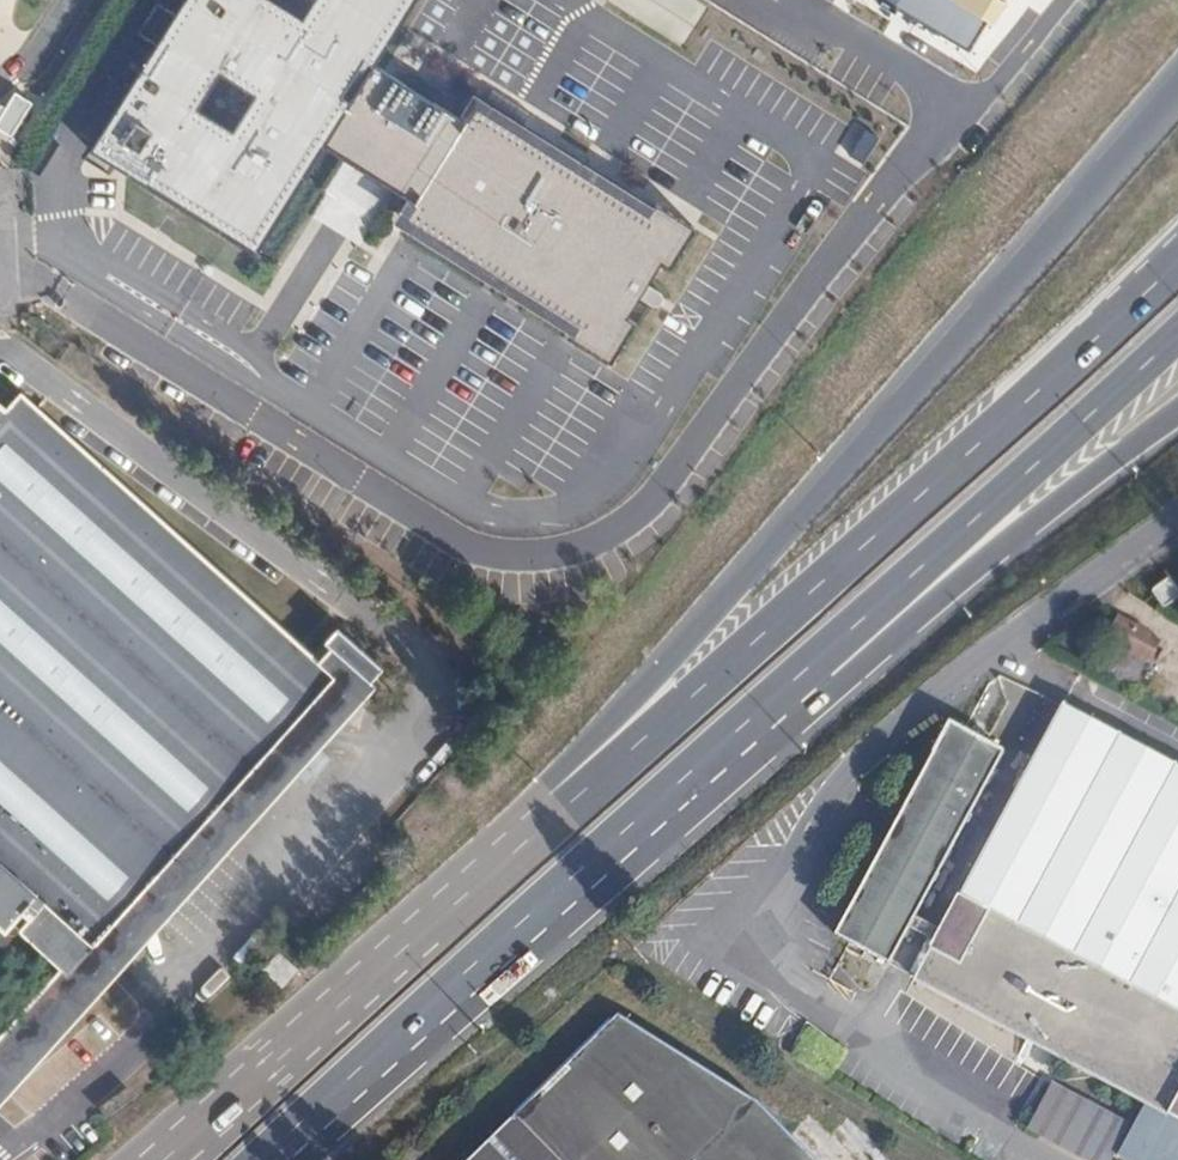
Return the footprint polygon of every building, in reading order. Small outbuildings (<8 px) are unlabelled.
[(92,148),(257,253),(325,145),(417,203),(406,221),(580,330),(574,340),(612,364),(638,323),(627,316),(640,296),(653,304),(656,304),(660,303),(662,300),(662,296),(661,294),(648,283),(661,263),(672,270),(697,229),(657,204),(651,213),(478,105),(468,121),(376,62),(415,0),(186,0),(92,148)] [(292,210),(310,219),(333,172),(315,163),(292,210)] [(78,979),(93,992),(357,695),(319,661),(162,520),(21,393),(7,408),(0,402),(0,927),(5,931),(36,897),(46,906),(25,930),(78,979)] [(1150,596),(1164,613),(1177,602),(1177,596),(1167,583),(1150,596)] [(1110,674),(1133,687),(1148,661),(1177,677),(1177,647),(1162,638),(1159,640),(1119,620),(1107,640),(1123,648),(1110,674)] [(325,642),(331,648),(370,682),(383,667),(339,627),(325,642)] [(331,648),(319,661),(357,695),(370,682),(331,648)] [(1117,1154),(1129,1159),(1177,1159),(1177,766),(1066,707),(1011,808),(918,978),(988,1015),(980,1028),(991,1034),(998,1020),(1148,1099),(1135,1122),(1117,1154)] [(834,934),(852,944),(886,963),(1002,752),(960,730),(950,725),(834,934)] [(266,969),(272,975),(288,961),(281,954),(266,969)] [(288,961),(272,975),(283,985),(297,970),(288,961)] [(62,997),(53,988),(0,1047),(0,1095),(76,1010),(62,997)] [(465,1159),(814,1159),(758,1102),(618,1009),(465,1159)] [(1117,1154),(1135,1122),(1057,1082),(1031,1128),(1090,1159),(1114,1159),(1117,1154)] [(0,1149),(0,1159),(12,1159),(0,1149)]
